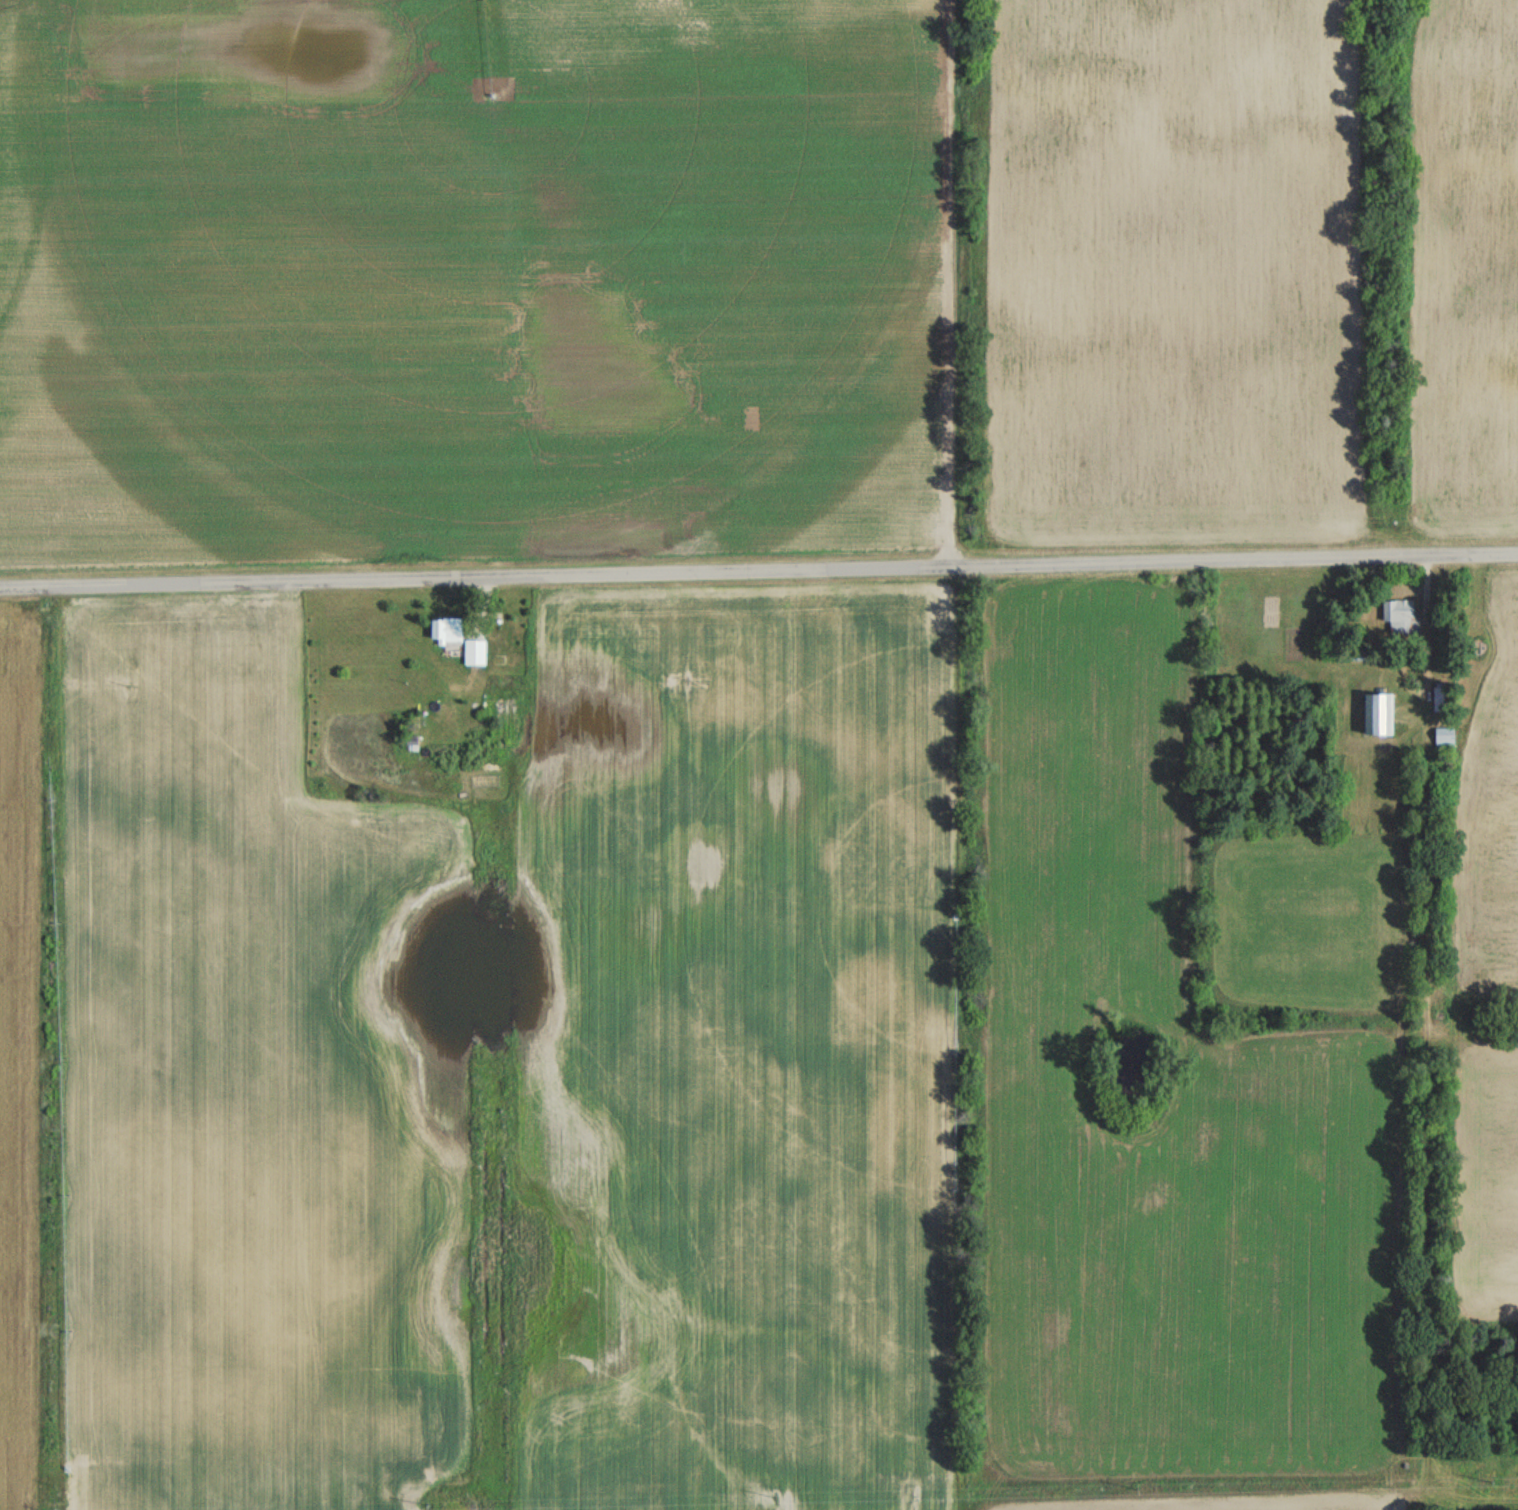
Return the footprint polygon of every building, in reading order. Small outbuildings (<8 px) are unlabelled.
[(1383,622),(1392,622),(1392,633),(1415,633),(1415,600),(1383,600),(1383,622)] [(432,619),(432,641),(462,641),(462,619),(432,619)] [(1433,687),(1433,712),(1448,712),(1448,687),(1433,687)] [(1392,693),(1365,693),(1365,735),(1392,735),(1392,693)] [(1453,746),(1453,729),(1436,729),(1436,746),(1453,746)]
